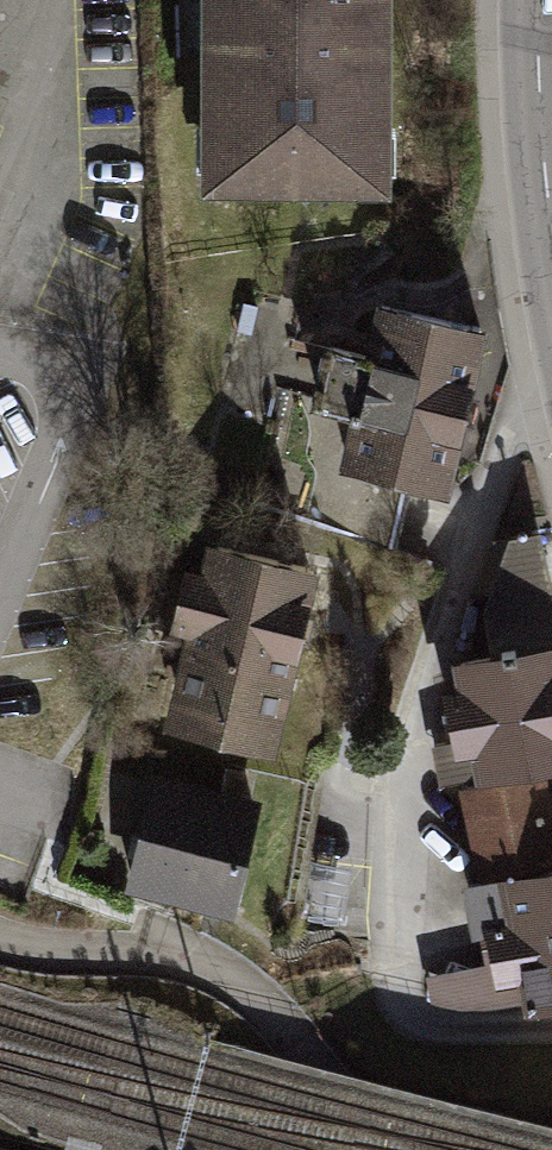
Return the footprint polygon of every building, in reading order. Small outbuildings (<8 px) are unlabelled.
[(202,185),(389,185),(390,0),(202,0),(202,185)] [(486,322),(377,297),(365,348),(323,338),(309,401),(351,411),(339,461),(407,477),(447,487),(486,322)] [(390,551),(407,477),(339,461),(315,456),(297,519),(390,551)] [(541,528),(507,535),(482,613),(491,658),(460,665),(465,690),(448,694),(457,739),(433,744),(440,782),(551,759),(551,580),(541,528)] [(318,564),(207,538),(200,566),(184,562),(175,603),(169,625),(189,630),(166,724),(274,750),(318,564)] [(262,798),(153,772),(125,888),(233,915),(262,798)] [(551,864),(551,804),(546,774),(459,791),(477,879),(498,875),(551,864)] [(352,869),(309,863),(303,911),(345,917),(352,869)] [(498,875),(508,920),(485,924),(492,961),(497,983),(520,978),(525,1001),(527,1012),(551,1007),(551,864),(498,875)] [(497,983),(492,961),(426,975),(431,1002),(461,1009),(489,1008),(525,1001),(520,978),(497,983)]
